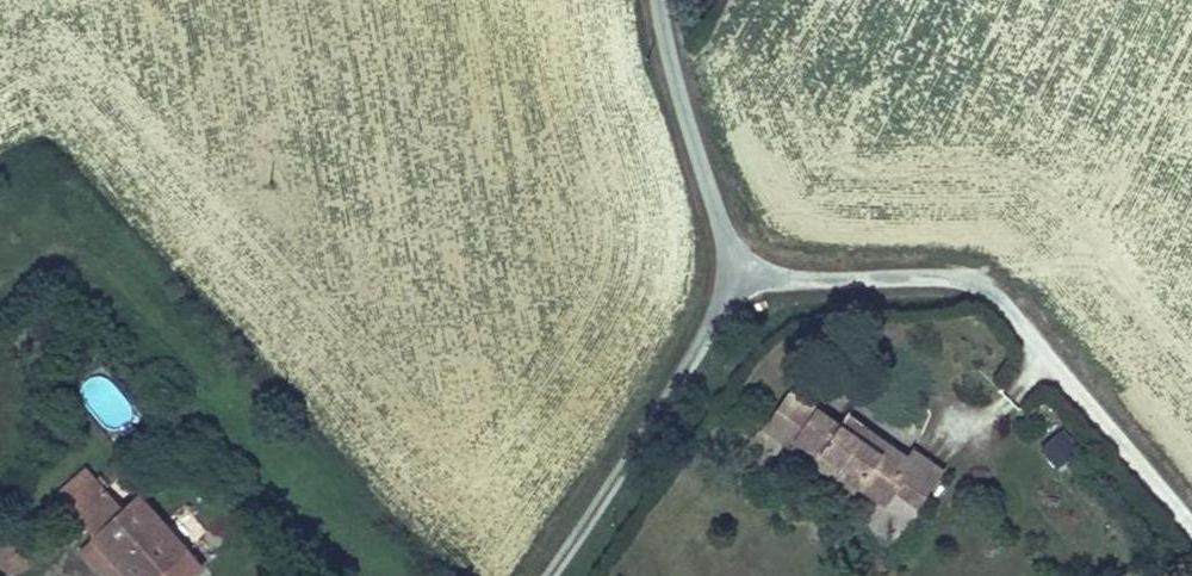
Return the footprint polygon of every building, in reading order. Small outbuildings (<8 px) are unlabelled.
[(786,438),(794,427),(815,398),(789,379),(760,420),(786,438)] [(114,427),(129,411),(99,382),(84,398),(114,427)] [(841,416),(815,398),(794,427),(820,446),(812,457),(835,474),(840,468),(884,499),(894,486),(917,503),(945,464),(911,440),(905,448),(864,419),(857,428),(841,416)] [(857,428),(864,419),(847,407),(841,416),(857,428)] [(1079,446),(1062,424),(1039,442),(1056,464),(1079,446)] [(820,446),(794,427),(786,438),(812,457),(820,446)] [(86,529),(120,499),(87,461),(53,491),(86,529)] [(189,542),(137,484),(120,499),(86,529),(91,534),(77,547),(103,575),(150,575),(189,542)] [(24,525),(0,538),(0,575),(4,575),(41,556),(24,525)] [(207,562),(189,542),(150,575),(191,575),(207,562)]
